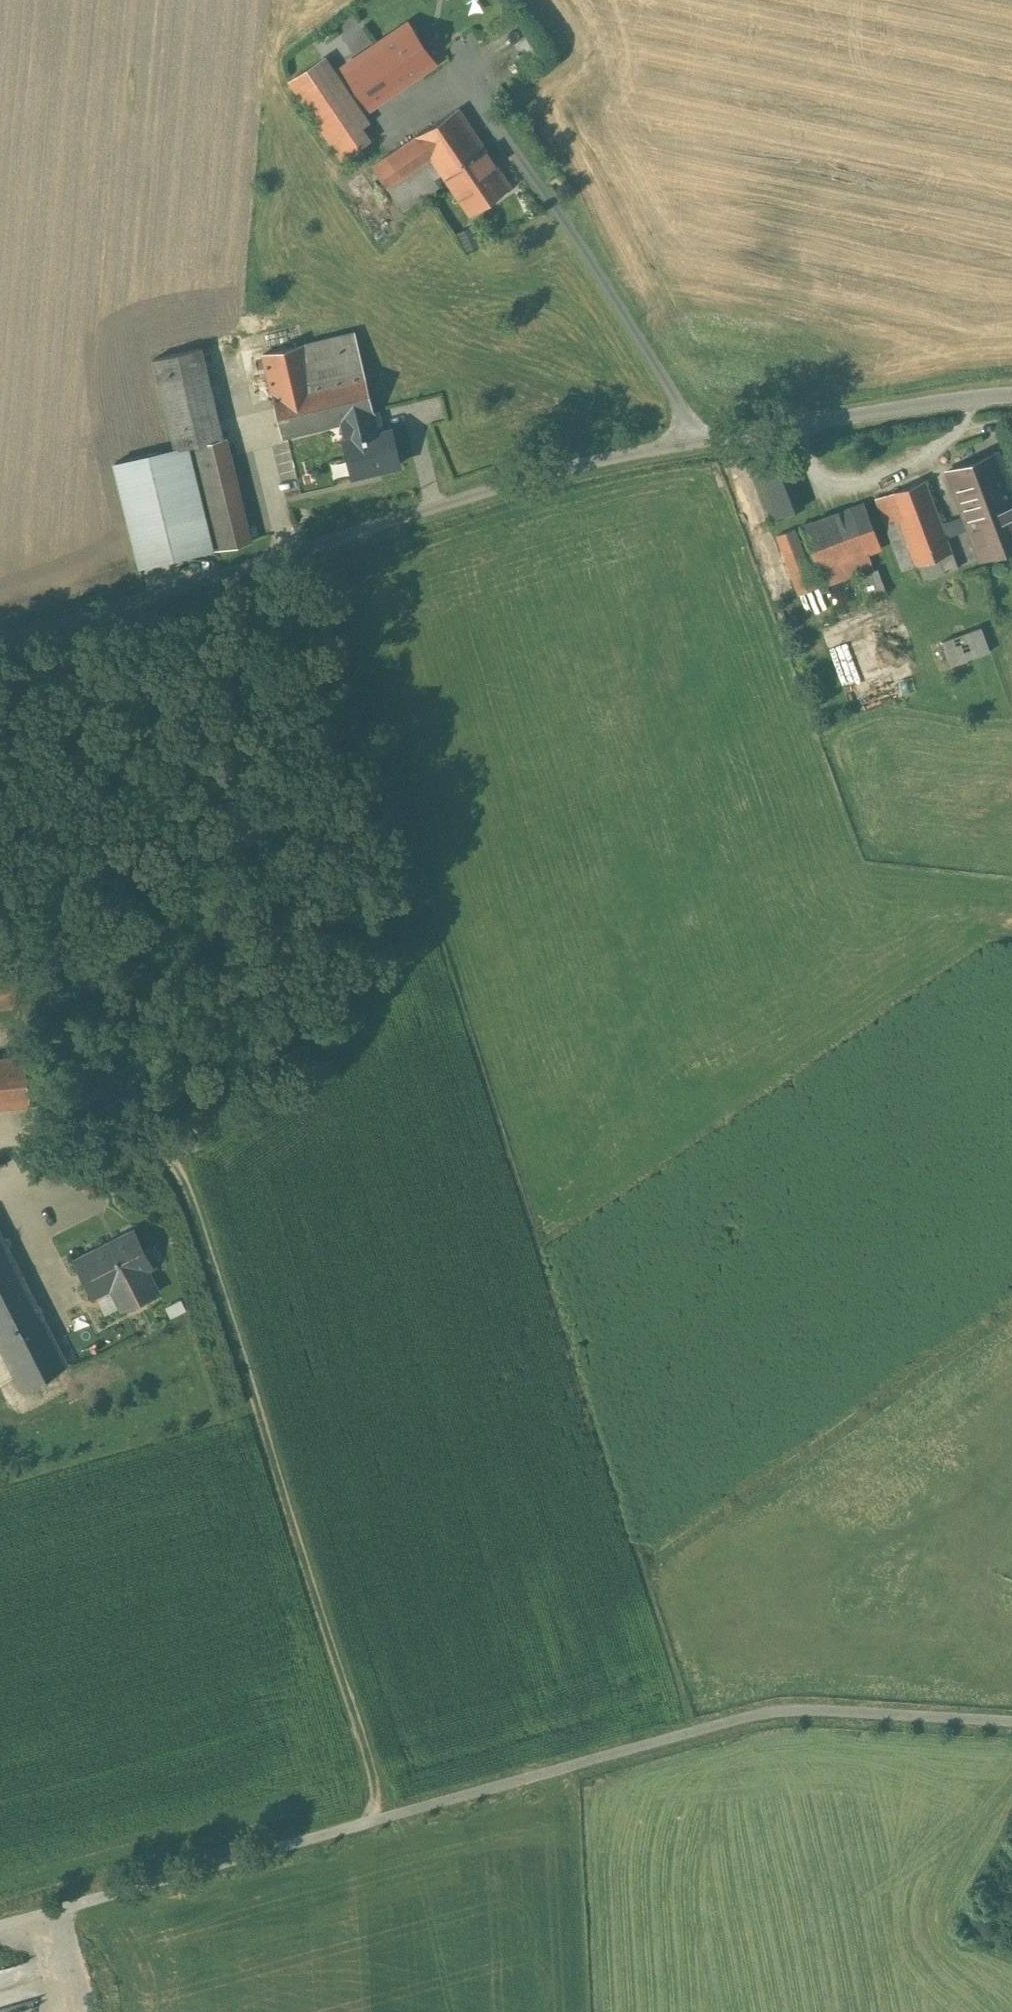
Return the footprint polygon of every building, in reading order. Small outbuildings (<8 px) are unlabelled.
[(395,8),(334,50),(370,104),(432,61),(395,8)] [(370,104),(334,50),(289,80),(342,158),(368,141),(359,128),(367,123),(359,111),(370,104)] [(373,165),(403,210),(424,195),(439,185),(434,178),(442,173),(470,213),(510,186),(457,108),(373,165)] [(473,228),(458,235),(464,248),(479,241),(473,228)] [(263,353),(272,393),(363,372),(354,332),(308,342),(263,353)] [(153,358),(174,448),(175,449),(188,446),(223,437),(201,347),(153,358)] [(363,372),(272,393),(282,435),(344,420),(373,413),(373,411),(372,407),(363,372)] [(344,420),(349,438),(345,439),(353,474),(398,463),(390,428),(381,430),(376,410),(373,411),(373,413),(344,420)] [(161,451),(115,461),(132,531),(140,564),(212,546),(213,549),(249,541),(224,437),(223,437),(188,446),(175,449),(174,448),(161,451)] [(956,462),(974,511),(991,557),(1011,549),(1011,447),(1010,442),(956,462)] [(780,514),(813,502),(792,445),(759,457),(780,514)] [(953,518),(935,470),(884,489),(912,566),(963,547),(953,518)] [(892,544),(874,493),(809,516),(833,580),(884,562),(879,549),(892,544)] [(970,564),(991,557),(974,511),(953,518),(963,547),(970,564)] [(806,590),(827,583),(803,519),(783,526),(806,590)] [(948,639),(957,663),(980,655),(977,644),(993,639),(988,625),(948,639)] [(29,1111),(25,1064),(0,1066),(0,1113),(29,1111)] [(21,1387),(67,1363),(0,1231),(0,1346),(21,1387)] [(93,1294),(96,1293),(111,1285),(121,1305),(123,1308),(157,1291),(145,1267),(151,1265),(138,1240),(125,1246),(121,1237),(76,1260),(93,1294)]
